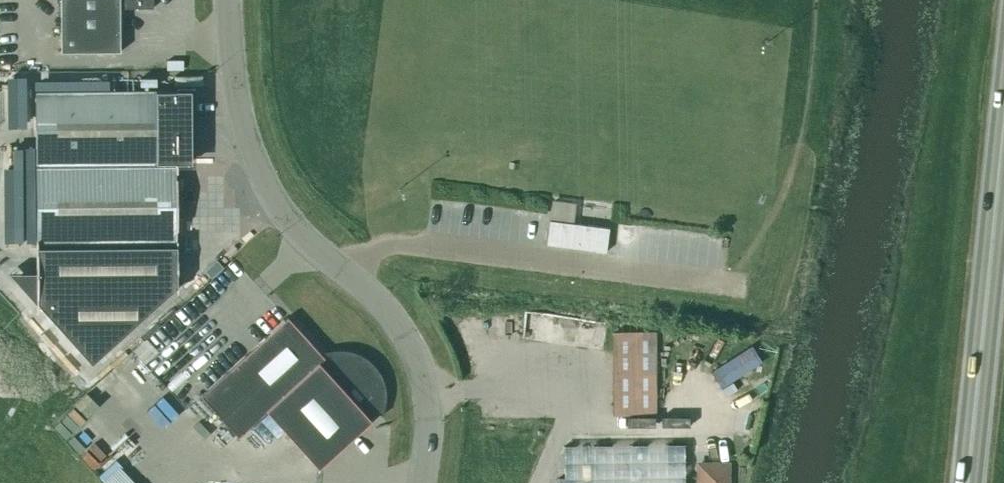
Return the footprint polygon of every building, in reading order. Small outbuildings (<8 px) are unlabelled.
[(61,53),(120,52),(120,9),(153,8),(153,0),(60,0),(61,53)] [(27,63),(8,63),(9,112),(28,112),(27,63)] [(176,163),(175,91),(35,92),(35,164),(37,274),(22,274),(17,280),(91,363),(176,287),(176,279),(176,163)] [(575,204),(576,193),(560,192),(559,203),(575,204)] [(606,252),(609,228),(549,220),(546,245),(606,252)] [(321,355),(287,318),(201,396),(238,437),(267,412),(318,469),(379,414),(381,416),(382,415),(380,413),(381,410),(382,407),(382,404),(383,399),(383,396),(383,393),(383,390),(382,387),(381,384),(380,381),(379,379),(378,376),(376,373),(374,371),(373,368),(371,366),(368,364),(366,362),(364,360),(361,359),(358,357),(356,356),(353,355),(350,354),(345,353),(342,353),(339,353),(336,353),(333,353),(330,354),(327,355),(325,352),(321,355)] [(656,415),(656,331),(612,331),(613,415),(656,415)] [(730,461),(696,461),(696,482),(730,482),(730,461)]
